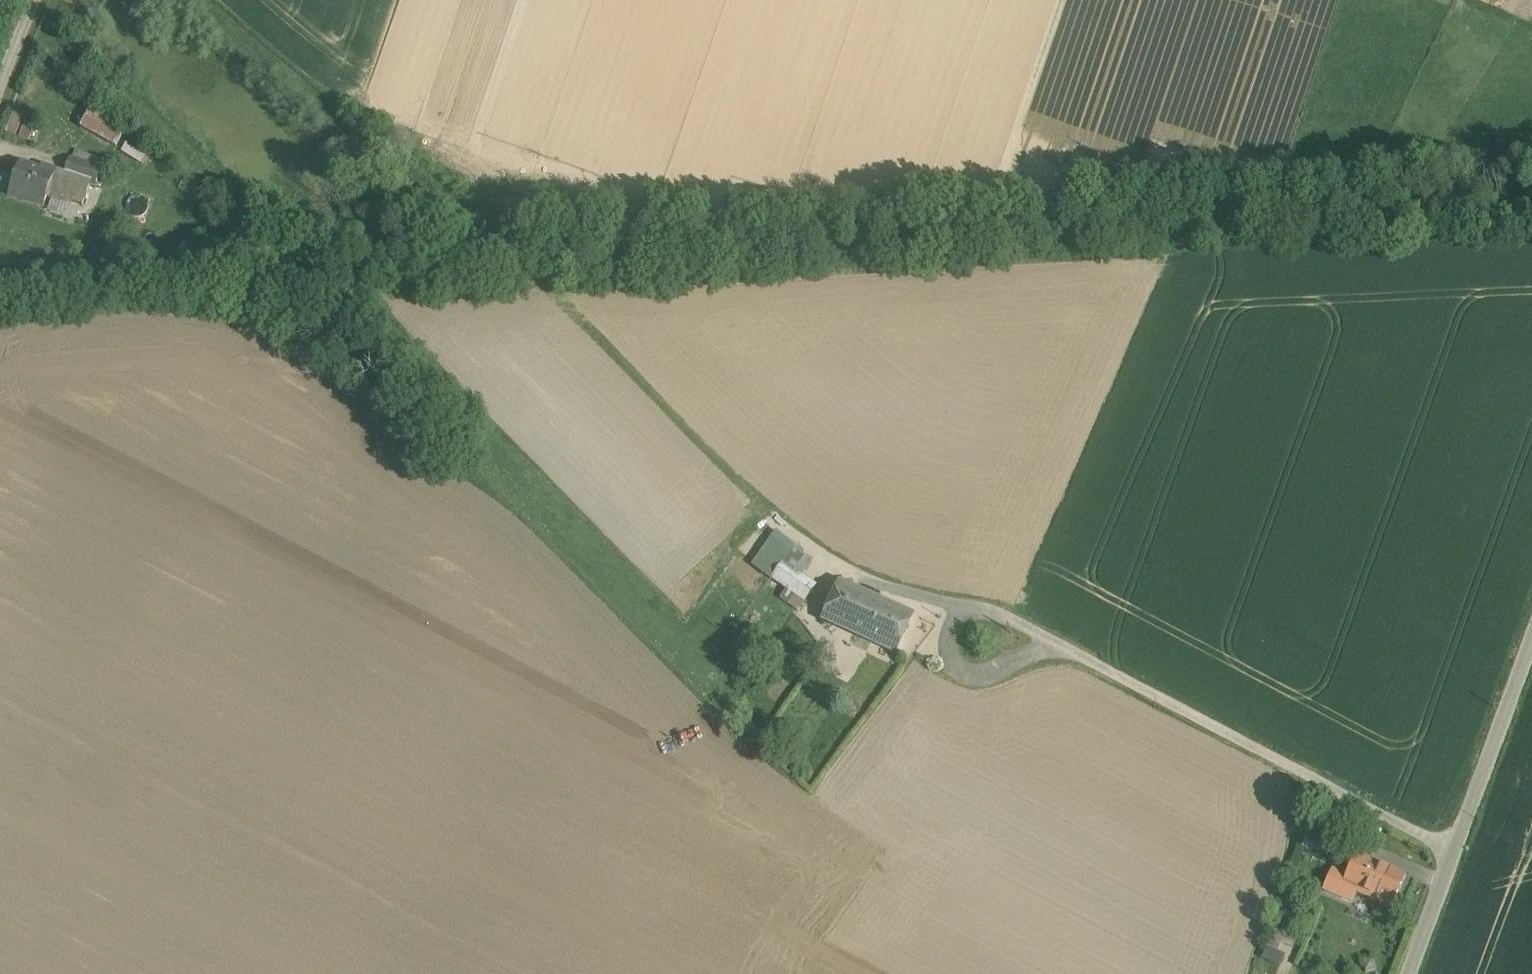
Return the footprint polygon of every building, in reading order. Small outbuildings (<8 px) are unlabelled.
[(25,113),(15,109),(6,132),(16,135),(25,113)] [(91,110),(81,127),(92,133),(102,115),(91,110)] [(27,114),(19,137),(29,140),(37,118),(27,114)] [(129,136),(121,150),(143,162),(151,149),(129,136)] [(101,169),(71,159),(65,175),(95,185),(101,169)] [(41,171),(21,164),(10,196),(44,207),(56,171),(42,166),(41,171)] [(783,538),(754,566),(786,588),(780,597),(799,610),(822,576),(802,563),(807,557),(783,538)] [(866,637),(882,604),(853,590),(837,624),(866,637)] [(895,651),(911,617),(882,604),(866,637),(895,651)] [(1406,875),(1357,854),(1351,867),(1348,866),(1347,870),(1349,871),(1342,887),(1392,908),(1406,875)] [(1292,926),(1284,923),(1274,949),(1285,952),(1288,945),(1285,944),(1292,926)]
